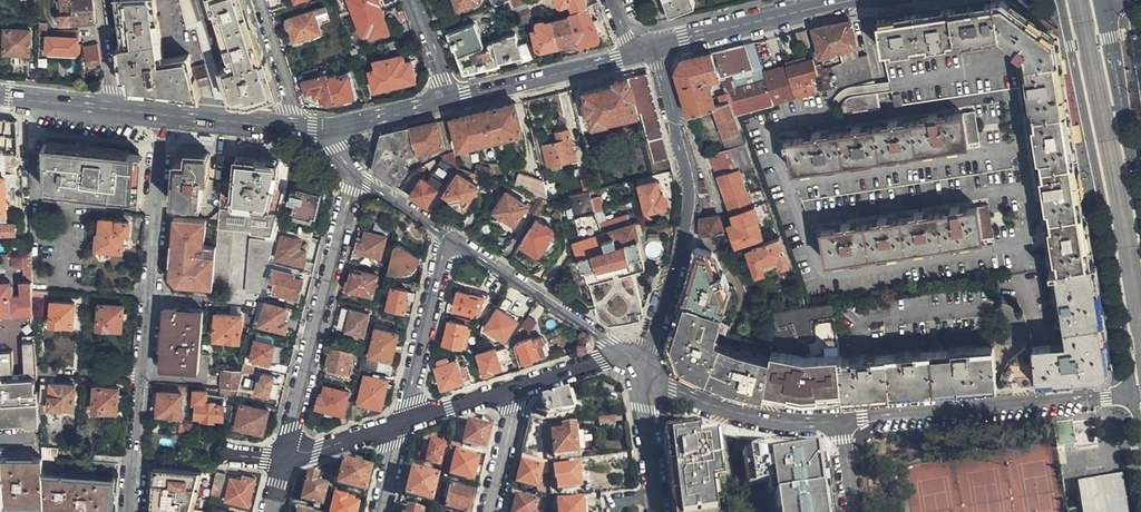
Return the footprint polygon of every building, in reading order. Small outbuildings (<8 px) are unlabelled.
[(71,0),(61,0),(63,14),(60,14),(61,24),(71,24),(70,15),(74,15),(71,0)] [(96,22),(93,0),(71,0),(74,15),(70,15),(71,24),(78,23),(96,22)] [(129,91),(174,96),(200,99),(195,80),(194,78),(192,79),(190,67),(189,54),(163,57),(155,0),(118,0),(121,22),(124,45),(116,46),(122,80),(130,81),(129,91)] [(214,100),(230,101),(227,92),(219,67),(230,64),(228,55),(214,12),(212,12),(210,6),(208,0),(179,0),(186,31),(195,29),(205,63),(208,76),(214,100)] [(230,101),(251,103),(253,103),(261,100),(276,95),(272,78),(260,44),(246,0),(208,0),(210,6),(212,12),(214,12),(228,55),(230,64),(219,67),(227,92),(230,101)] [(385,9),(380,1),(382,0),(349,0),(356,19),(385,9)] [(492,4),(495,14),(513,8),(513,7),(510,0),(503,0),(492,4)] [(589,0),(586,0),(571,5),(568,9),(570,18),(576,42),(577,43),(596,38),(603,35),(589,0)] [(1049,201),(1050,208),(1051,217),(1053,232),(1044,234),(1050,270),(1094,264),(1085,207),(1058,38),(1005,0),(992,0),(983,1),(937,9),(877,18),(884,55),(897,105),(1021,87),(1038,200),(1049,199),(1049,201)] [(513,8),(517,18),(530,13),(526,3),(513,7),(513,8)] [(318,24),(330,20),(325,6),(285,18),(293,42),(321,33),(318,24)] [(391,26),(385,9),(356,19),(361,31),(365,32),(368,31),(370,35),(385,30),(391,26)] [(551,15),(557,46),(566,45),(576,42),(570,18),(568,11),(551,15)] [(517,18),(518,22),(520,25),(533,21),(530,13),(517,18)] [(544,47),(557,46),(551,15),(545,14),(536,16),(535,19),(536,24),(531,25),(535,44),(539,48),(540,50),(543,50),(544,47)] [(832,22),(813,26),(821,58),(823,57),(825,66),(833,64),(838,85),(875,76),(869,53),(862,55),(852,17),(832,22)] [(455,45),(459,52),(480,44),(486,43),(475,19),(448,28),(455,45)] [(27,54),(29,30),(6,28),(4,53),(14,54),(27,54)] [(523,60),(534,56),(527,39),(520,40),(516,28),(502,31),(503,36),(493,36),(494,44),(498,62),(511,59),(522,57),(523,60)] [(78,32),(47,30),(45,52),(60,52),(77,53),(77,47),(78,32)] [(805,32),(795,35),(799,50),(801,49),(802,53),(811,50),(805,32)] [(486,64),(489,72),(500,70),(498,62),(494,44),(493,36),(490,37),(486,43),(480,44),(459,52),(462,64),(463,66),(464,69),(486,64)] [(400,43),(399,39),(384,43),(385,52),(402,49),(400,43)] [(83,49),(84,55),(86,61),(100,59),(98,45),(89,46),(89,48),(83,49)] [(712,54),(721,78),(723,82),(752,75),(743,47),(728,50),(712,54)] [(385,52),(394,85),(418,79),(414,59),(411,52),(404,53),(402,49),(385,52)] [(375,89),(394,85),(385,52),(372,55),(374,63),(368,65),(373,89),(375,89)] [(715,108),(715,107),(708,83),(705,82),(706,78),(711,81),(721,78),(712,54),(682,60),(675,73),(676,76),(682,94),(689,117),(715,108)] [(786,62),(787,67),(799,64),(805,62),(804,58),(786,62)] [(799,64),(787,67),(798,100),(818,94),(813,77),(819,76),(814,60),(805,62),(799,64)] [(205,63),(190,67),(192,79),(194,78),(195,80),(208,76),(205,63)] [(798,100),(787,67),(775,70),(764,73),(765,79),(774,107),(798,100)] [(635,75),(629,68),(614,72),(614,76),(583,84),(590,115),(593,122),(603,119),(603,117),(638,109),(654,164),(669,161),(646,73),(635,75)] [(329,72),(336,97),(346,94),(355,93),(353,84),(350,74),(348,70),(338,73),(337,70),(329,72)] [(327,102),(336,97),(329,72),(327,73),(319,74),(317,71),(302,75),(302,76),(307,91),(312,89),(314,92),(318,91),(321,98),(327,102)] [(726,91),(730,102),(736,117),(774,107),(765,79),(726,91)] [(840,93),(836,99),(864,94),(867,109),(880,107),(873,82),(853,87),(844,90),(840,93)] [(864,94),(836,99),(828,112),(826,116),(867,109),(864,94)] [(524,130),(516,95),(504,98),(487,102),(495,137),(524,130)] [(467,108),(450,112),(458,146),(495,137),(487,102),(467,108)] [(730,102),(715,107),(715,108),(724,133),(740,127),(736,117),(730,102)] [(980,143),(975,112),(946,117),(945,113),(921,117),(921,120),(905,123),(904,119),(883,122),(883,126),(868,128),(868,125),(847,128),(847,131),(830,134),(829,131),(806,134),(806,138),(779,142),(790,172),(851,163),(852,165),(864,163),(864,161),(896,156),(897,158),(910,157),(909,154),(980,143)] [(413,138),(418,151),(444,142),(442,130),(438,115),(424,119),(410,123),(413,138)] [(18,154),(17,121),(0,119),(0,153),(18,154)] [(371,167),(394,182),(399,176),(404,169),(400,166),(404,157),(405,152),(418,151),(413,138),(410,123),(380,131),(379,135),(371,167)] [(574,157),(567,127),(556,129),(558,139),(550,141),(541,143),(545,157),(547,164),(574,157)] [(724,133),(731,149),(746,143),(740,127),(724,133)] [(78,143),(45,138),(45,135),(27,133),(27,148),(45,150),(46,187),(121,200),(121,197),(136,198),(139,157),(133,157),(134,151),(78,143)] [(731,149),(713,156),(720,178),(739,171),(746,168),(751,179),(758,177),(746,143),(731,149)] [(212,157),(187,153),(179,163),(175,202),(202,205),(203,188),(210,187),(212,157)] [(417,198),(426,205),(436,190),(450,162),(441,157),(427,181),(421,175),(409,193),(417,198)] [(279,165),(238,159),(233,203),(243,205),(269,208),(274,191),(276,190),(277,187),(279,165)] [(480,180),(459,166),(444,189),(450,194),(449,197),(457,200),(464,205),(480,180)] [(474,175),(488,180),(491,172),(477,167),(474,175)] [(666,184),(673,183),(671,170),(660,172),(663,185),(666,184)] [(739,171),(720,178),(719,178),(732,215),(752,208),(739,171)] [(663,185),(660,172),(638,179),(646,210),(672,204),(666,184),(663,185)] [(536,198),(547,202),(543,182),(518,174),(513,189),(536,198)] [(15,233),(15,222),(6,222),(4,178),(0,178),(0,234),(15,233)] [(696,183),(699,196),(708,193),(703,181),(696,183)] [(527,207),(530,202),(505,185),(491,208),(506,218),(516,224),(527,207)] [(590,185),(570,190),(574,211),(579,234),(573,238),(586,281),(589,284),(595,305),(596,311),(597,319),(606,325),(611,321),(629,318),(640,317),(639,312),(644,311),(632,271),(637,269),(644,266),(645,265),(645,264),(633,218),(600,228),(590,185)] [(223,188),(210,187),(203,188),(202,205),(221,206),(223,188)] [(292,211),(296,212),(314,216),(316,216),(320,201),(329,203),(330,197),(314,193),(302,189),(301,193),(293,191),(291,201),(294,202),(292,211)] [(548,202),(547,202),(536,198),(529,211),(536,214),(541,213),(548,202)] [(994,237),(988,206),(984,206),(959,211),(958,207),(945,209),(946,213),(929,215),(929,212),(909,215),(909,218),(893,221),(893,218),(874,220),(874,224),(858,226),(858,223),(839,226),(840,229),(822,232),(826,263),(913,249),(914,253),(925,251),(925,248),(950,244),(950,247),(962,245),(962,242),(994,237)] [(752,208),(732,215),(734,223),(730,225),(728,226),(735,247),(763,238),(758,220),(760,219),(756,207),(752,208)] [(276,218),(221,210),(221,215),(220,222),(214,282),(213,289),(228,290),(234,231),(250,233),(244,291),(258,293),(276,218)] [(314,216),(296,212),(294,219),(312,223),(314,216)] [(129,214),(113,213),(113,221),(101,221),(100,235),(97,236),(96,249),(121,251),(123,233),(127,234),(129,214)] [(536,214),(519,242),(530,248),(536,252),(541,252),(555,230),(555,223),(549,220),(536,214)] [(180,219),(174,218),(171,242),(178,243),(180,219)] [(719,218),(718,218),(700,221),(699,229),(699,238),(705,237),(723,231),(719,218)] [(178,243),(171,242),(169,264),(176,265),(176,274),(180,279),(191,280),(191,287),(201,288),(201,281),(214,282),(220,222),(206,221),(180,219),(178,243)] [(298,236),(312,239),(314,232),(300,228),(298,236)] [(382,258),(387,238),(366,233),(364,239),(361,238),(357,252),(382,258)] [(300,249),(302,241),(283,236),(277,259),(303,265),(307,251),(300,249)] [(783,268),(792,264),(781,237),(755,246),(756,248),(748,251),(757,276),(766,273),(763,263),(779,258),(783,268)] [(414,266),(418,265),(421,260),(401,246),(399,246),(397,247),(391,268),(397,272),(404,270),(407,273),(409,273),(413,272),(413,267),(414,266)] [(672,334),(727,323),(736,297),(732,285),(724,287),(712,251),(698,246),(693,269),(689,282),(688,288),(683,303),(672,334)] [(33,312),(32,291),(30,254),(14,255),(15,268),(25,268),(26,283),(23,283),(24,295),(11,295),(10,284),(0,285),(0,315),(33,312)] [(735,263),(739,275),(745,272),(741,262),(735,263)] [(169,264),(168,275),(178,286),(191,287),(191,280),(180,279),(176,274),(176,265),(169,264)] [(1094,264),(1050,270),(1058,327),(1055,328),(1057,346),(1051,347),(1051,346),(1032,347),(1035,368),(1036,382),(1054,381),(1054,382),(1078,380),(1101,378),(1110,367),(1108,356),(1104,333),(1099,301),(1094,264)] [(289,274),(290,270),(273,266),(271,277),(278,279),(275,288),(299,294),(303,277),(289,274)] [(373,296),(379,276),(352,269),(349,282),(353,283),(351,290),(373,296)] [(201,288),(213,289),(214,282),(201,281),(201,288)] [(397,311),(412,315),(418,294),(400,290),(393,288),(387,313),(395,316),(397,311)] [(468,301),(470,296),(458,293),(454,310),(474,315),(476,309),(483,311),(485,300),(479,298),(477,303),(468,301)] [(72,326),(74,304),(52,302),(51,325),(72,326)] [(286,309),(265,303),(260,325),(286,331),(288,322),(283,321),(286,309)] [(838,358),(834,304),(808,308),(773,314),(776,331),(773,350),(810,358),(820,359),(838,358)] [(97,328),(120,329),(122,307),(99,305),(97,328)] [(364,335),(370,315),(349,310),(343,308),(337,329),(364,335)] [(199,354),(203,313),(175,310),(164,318),(161,359),(171,370),(198,373),(198,369),(199,354)] [(517,323),(498,311),(487,330),(506,341),(517,323)] [(239,342),(241,318),(217,316),(215,340),(239,342)] [(461,349),(467,326),(450,322),(444,345),(461,349)] [(765,402),(765,396),(773,352),(750,347),(723,337),(727,323),(672,334),(670,338),(668,343),(677,371),(722,389),(733,394),(746,398),(765,402)] [(392,362),(398,336),(376,331),(372,349),(369,357),(392,362)] [(0,353),(0,424),(25,423),(39,424),(38,390),(35,390),(35,379),(37,379),(37,375),(36,365),(35,337),(23,337),(25,381),(13,380),(12,352),(0,353)] [(541,358),(538,349),(538,347),(534,348),(532,340),(518,344),(524,365),(541,359),(541,358)] [(269,362),(274,345),(256,341),(251,358),(269,362)] [(355,347),(350,346),(349,350),(332,347),(326,369),(328,369),(346,374),(348,374),(355,347)] [(545,347),(538,349),(541,358),(548,356),(545,347)] [(996,385),(1036,382),(1035,368),(1032,347),(993,350),(996,385)] [(973,390),(997,388),(996,385),(993,350),(992,348),(839,363),(842,398),(843,403),(879,399),(924,395),(973,390)] [(503,369),(497,350),(479,355),(485,376),(495,373),(494,372),(503,369)] [(842,398),(839,363),(838,358),(820,359),(810,358),(773,350),(773,352),(765,396),(790,400),(798,400),(806,400),(842,398)] [(198,369),(210,370),(211,355),(199,354),(198,369)] [(471,380),(467,367),(459,369),(457,361),(451,363),(450,360),(448,358),(446,358),(441,359),(439,362),(440,366),(436,367),(443,388),(471,380)] [(37,375),(56,376),(56,366),(36,365),(37,375)] [(346,374),(328,369),(326,376),(344,380),(346,374)] [(366,370),(361,369),(359,377),(364,378),(358,404),(380,409),(387,381),(365,375),(366,370)] [(224,372),(221,390),(236,391),(241,373),(224,372)] [(275,381),(273,379),(273,376),(262,374),(260,381),(255,379),(252,393),(274,398),(278,385),(275,384),(275,381)] [(187,387),(161,384),(161,392),(160,392),(157,414),(169,415),(178,416),(180,416),(182,395),(186,396),(187,387)] [(72,408),(75,386),(52,385),(52,391),(41,390),(40,398),(40,403),(50,404),(50,406),(72,408)] [(342,414),(349,388),(340,385),(338,390),(325,387),(322,397),(319,397),(316,408),(342,414)] [(116,411),(117,390),(95,388),(93,410),(116,411)] [(528,421),(543,425),(549,424),(547,419),(556,416),(557,420),(573,414),(566,391),(539,400),(532,407),(531,408),(528,421)] [(223,420),(224,407),(215,406),(215,404),(206,403),(207,393),(195,392),(194,404),(197,404),(196,417),(223,420)] [(238,413),(231,411),(228,425),(262,434),(267,412),(240,405),(238,413)] [(351,409),(349,418),(358,419),(360,412),(351,409)] [(611,417),(595,418),(597,427),(612,426),(611,417)] [(467,424),(462,445),(483,450),(488,429),(467,424)] [(673,505),(676,505),(677,511),(711,511),(710,500),(713,499),(711,480),(719,479),(713,432),(695,426),(663,431),(666,448),(666,458),(668,464),(670,477),(671,487),(671,489),(671,493),(673,505)] [(574,433),(573,427),(562,429),(562,434),(551,435),(554,456),(559,455),(577,453),(576,450),(574,433)] [(582,432),(574,433),(576,450),(584,449),(582,432)] [(823,490),(815,438),(769,444),(774,478),(779,511),(826,511),(823,490)] [(437,460),(440,460),(443,447),(423,443),(419,456),(425,457),(423,464),(435,467),(437,460)] [(42,458),(57,459),(58,448),(41,446),(41,456),(42,458)] [(477,460),(478,455),(461,450),(460,456),(477,460)] [(450,476),(472,482),(477,460),(460,456),(455,455),(450,476)] [(4,503),(42,503),(43,510),(74,511),(109,511),(111,480),(89,478),(41,474),(42,458),(41,456),(1,458),(4,503)] [(215,472),(216,471),(218,463),(203,462),(201,471),(215,472)] [(539,490),(545,469),(521,463),(516,484),(539,490)] [(336,468),(331,485),(363,493),(368,470),(343,464),(341,469),(336,468)] [(581,488),(578,465),(555,468),(557,480),(560,480),(562,490),(581,488)] [(189,509),(192,509),(191,496),(194,496),(193,486),(196,485),(196,477),(199,477),(199,471),(181,469),(162,468),(153,476),(151,511),(189,511),(189,509)] [(225,472),(216,471),(215,472),(211,487),(221,489),(225,472)] [(406,491),(404,496),(429,502),(436,478),(411,471),(406,491)] [(1076,479),(1081,511),(1127,511),(1121,472),(1076,479)] [(320,507),(328,478),(321,476),(318,484),(315,483),(317,476),(308,473),(300,502),(320,507)] [(247,506),(254,480),(243,477),(242,482),(231,479),(225,500),(247,506)] [(472,494),(449,488),(443,510),(452,511),(467,511),(472,494)] [(355,506),(342,503),(343,500),(333,497),(329,511),(354,511),(355,506)] [(538,502),(516,497),(512,511),(535,511),(538,502)] [(581,501),(556,503),(557,511),(582,511),(581,501)]
